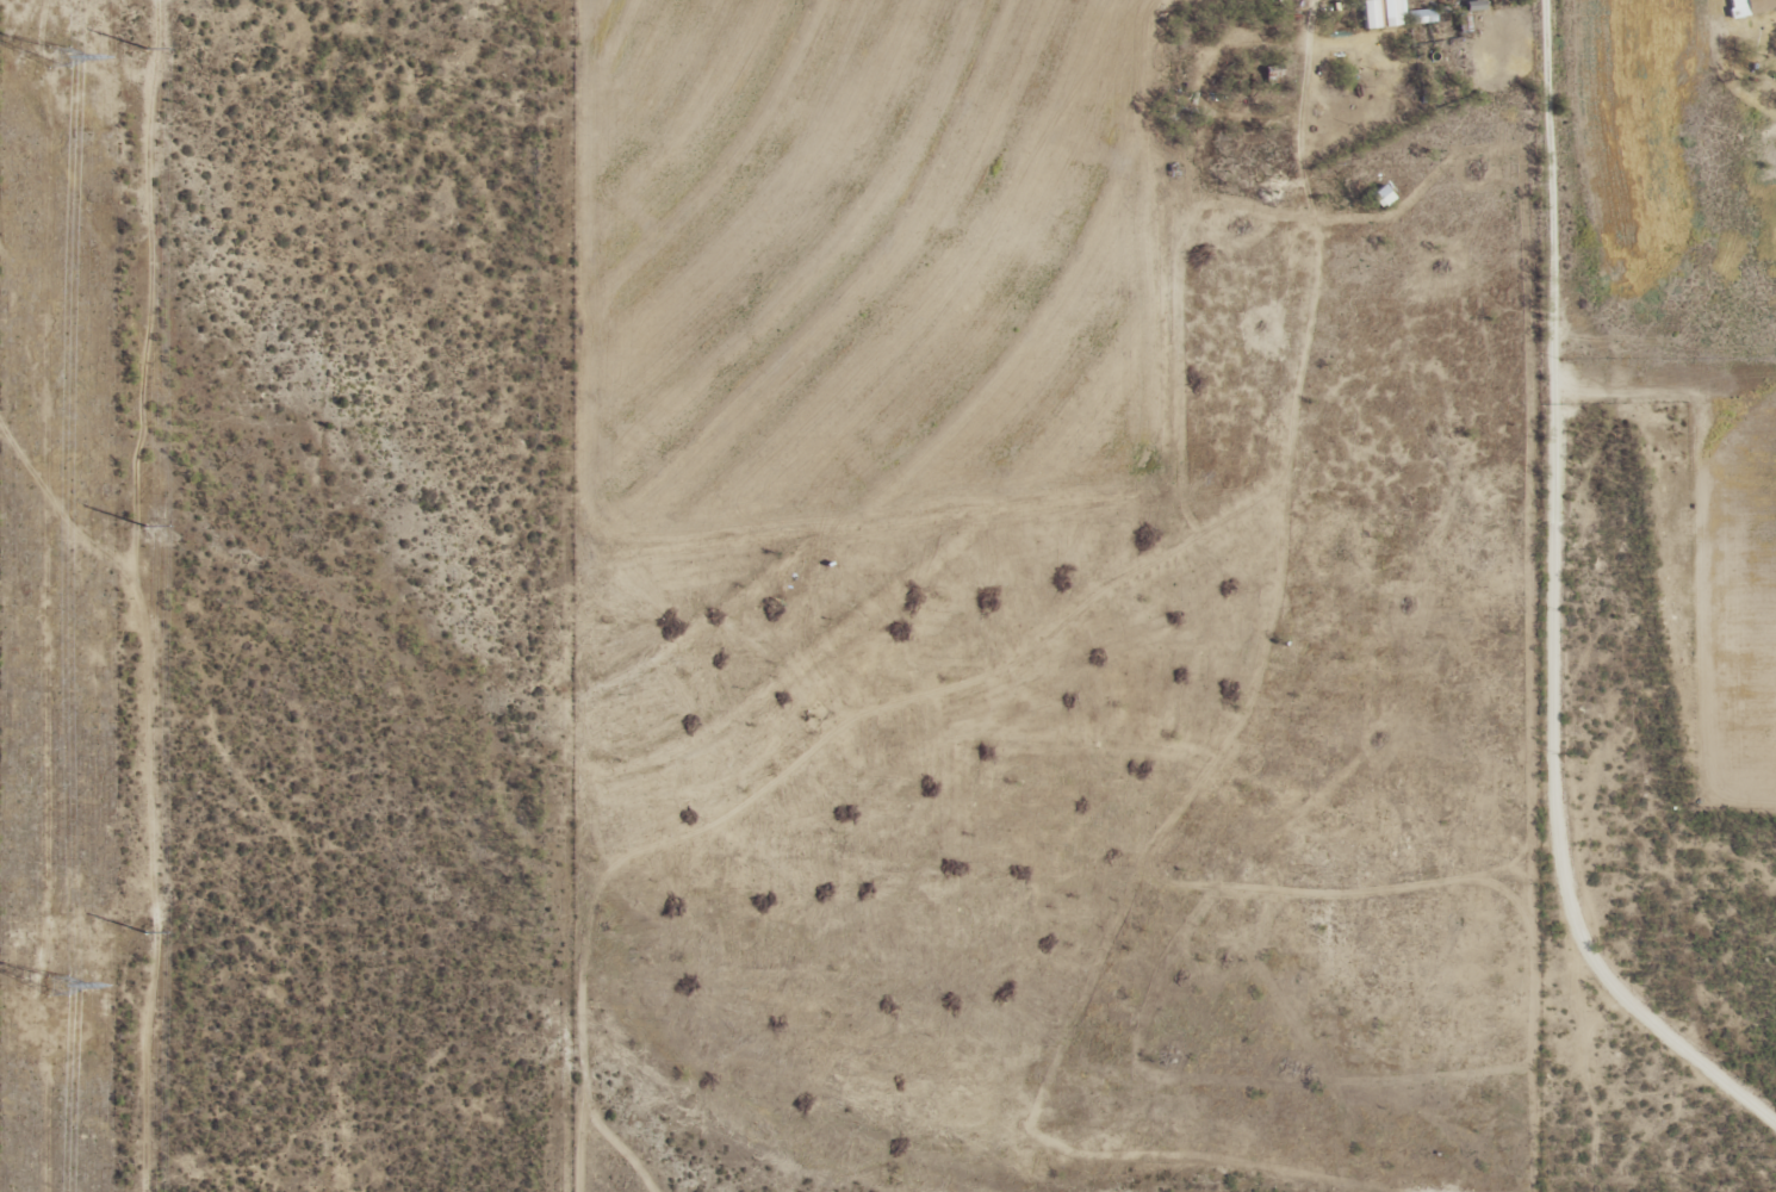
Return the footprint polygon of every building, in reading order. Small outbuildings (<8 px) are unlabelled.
[(1412,10),(1404,10),(1404,0),(1359,0),(1361,25),(1413,23),(1412,10)] [(1729,17),(1775,7),(1775,0),(1726,0),(1729,17)]
